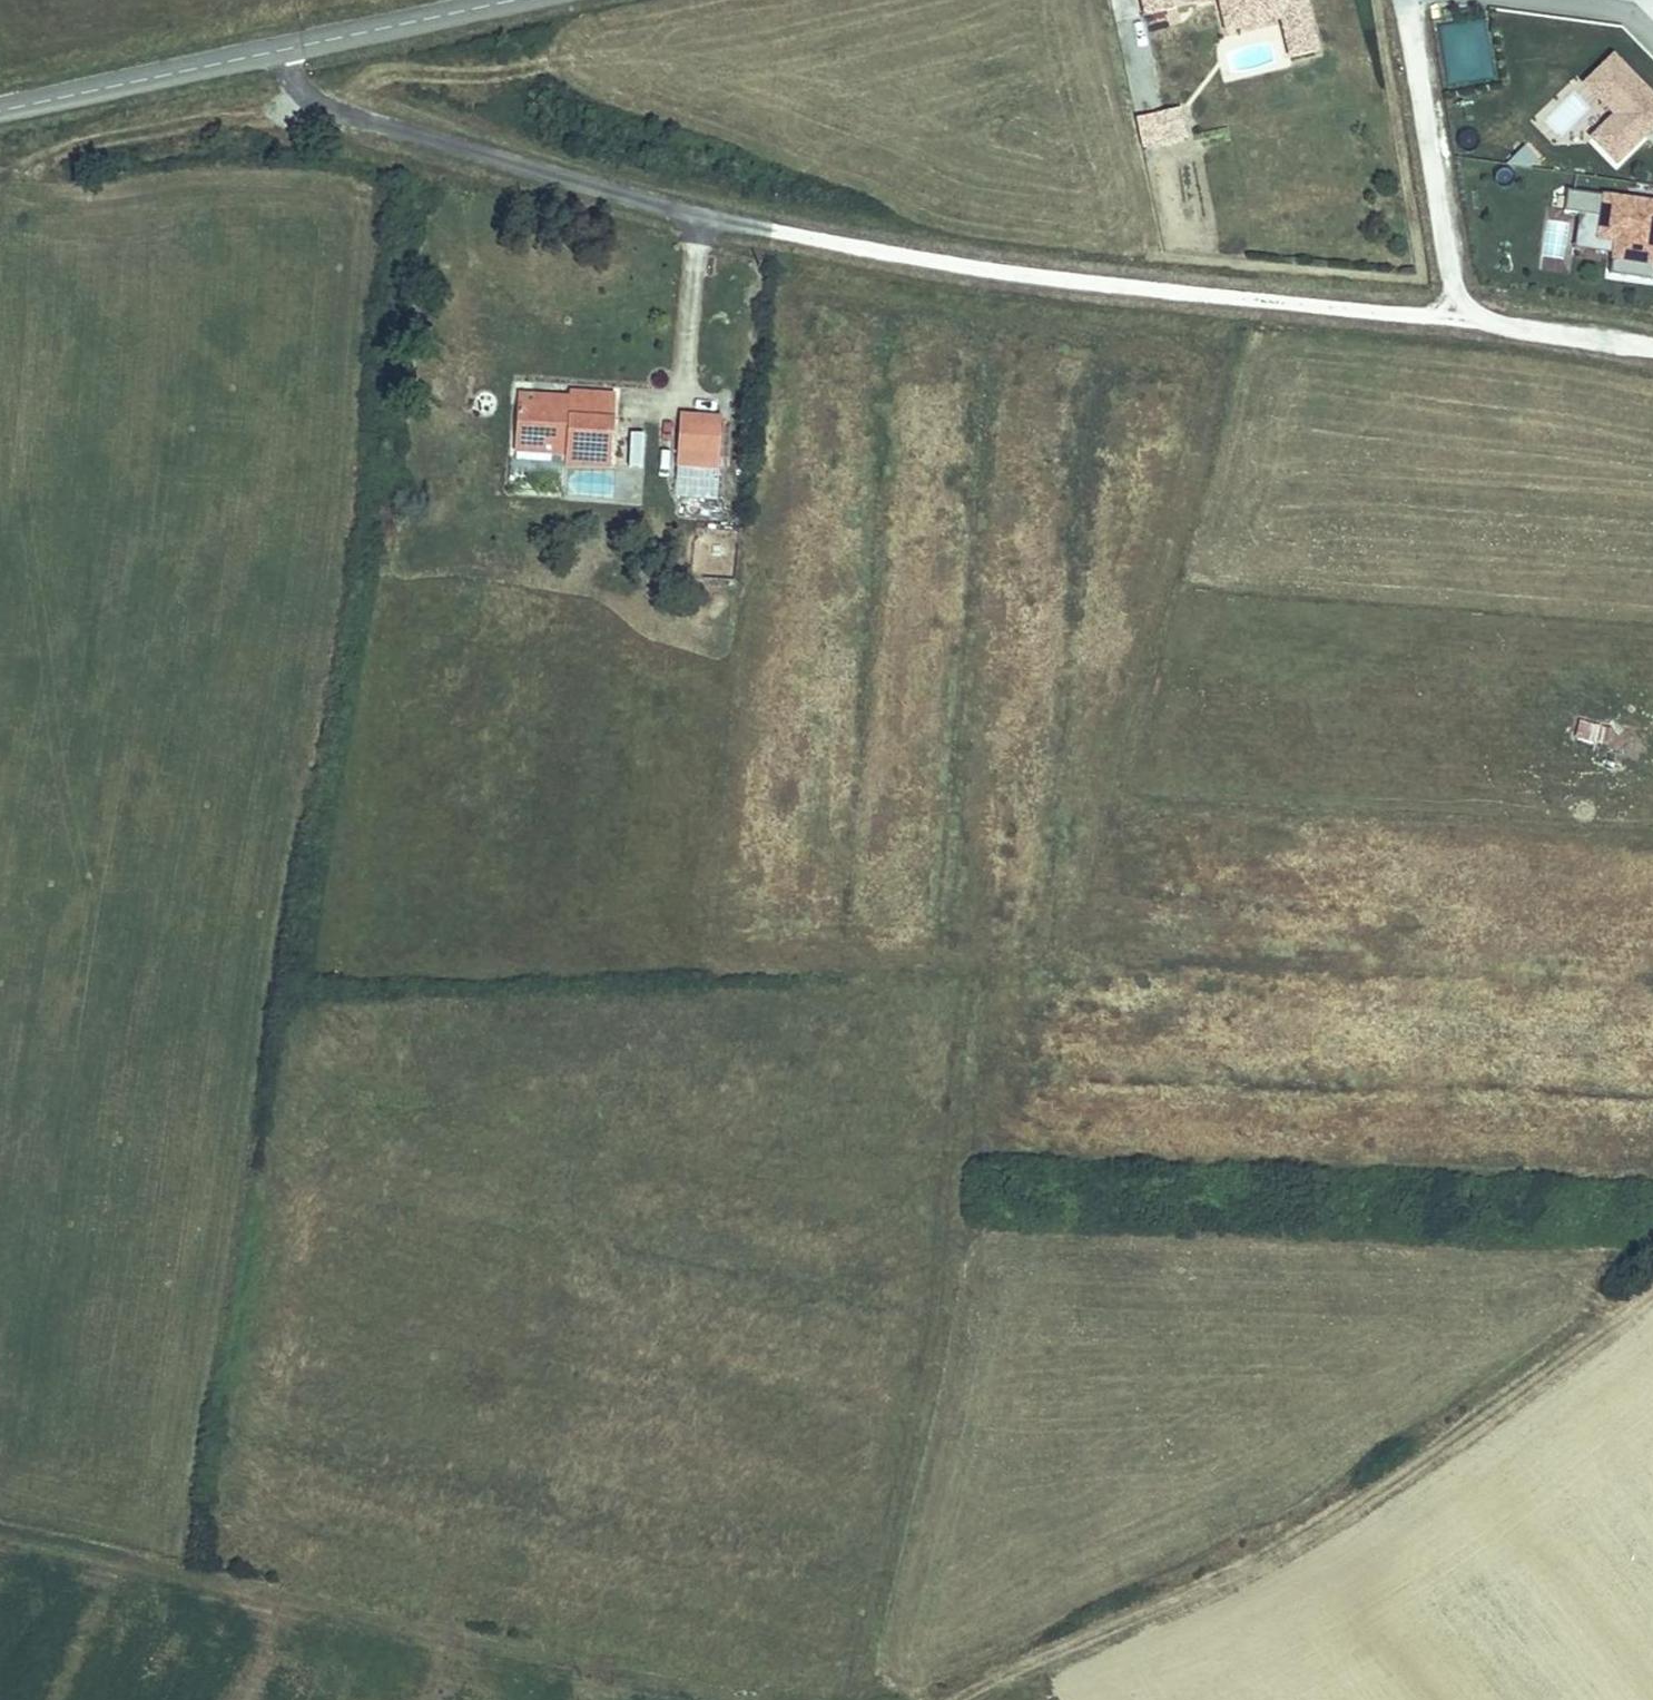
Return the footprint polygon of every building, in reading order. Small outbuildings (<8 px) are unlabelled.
[(1282,0),(1236,0),(1225,3),(1230,21),(1284,8),(1282,0)] [(1284,8),(1294,48),(1320,42),(1310,0),(1282,0),(1284,8)] [(1432,25),(1445,89),(1493,79),(1481,16),(1432,25)] [(1652,121),(1652,93),(1612,51),(1583,79),(1613,110),(1590,133),(1615,158),(1652,121)] [(1188,127),(1182,100),(1160,105),(1167,132),(1188,127)] [(1569,192),(1566,211),(1580,213),(1575,247),(1613,253),(1612,273),(1652,280),(1652,203),(1569,192)] [(569,464),(616,465),(620,419),(607,418),(607,400),(573,399),(572,405),(522,404),(519,443),(570,444),(569,464)] [(690,412),(690,422),(730,424),(730,415),(690,412)] [(730,424),(690,422),(687,462),(727,465),(730,424)]
